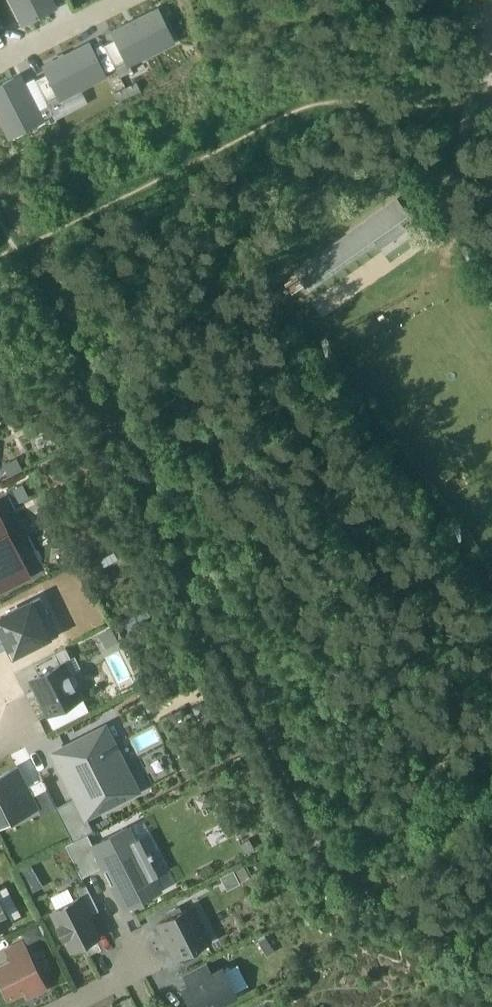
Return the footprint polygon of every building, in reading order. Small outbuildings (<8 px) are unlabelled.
[(23,26),(57,9),(52,0),(10,0),(23,26)] [(158,9),(111,33),(115,41),(128,67),(130,66),(175,43),(158,9)] [(104,47),(120,77),(132,70),(130,66),(128,67),(115,41),(104,47)] [(106,77),(90,44),(43,68),(47,75),(59,100),(61,100),(106,77)] [(48,106),(51,112),(64,106),(61,100),(59,100),(47,75),(35,81),(48,106)] [(0,85),(0,110),(13,137),(43,122),(42,120),(52,115),(51,112),(48,106),(38,112),(26,88),(20,91),(14,78),(0,85)] [(412,220),(399,201),(294,270),(306,289),(412,220)] [(29,576),(0,520),(0,592),(29,576)] [(0,618),(0,651),(9,646),(13,654),(47,636),(38,619),(48,614),(40,598),(31,602),(0,618)] [(33,664),(38,675),(61,663),(70,659),(65,648),(33,664)] [(31,678),(49,715),(80,700),(61,663),(38,675),(31,678)] [(77,797),(86,816),(137,790),(104,727),(54,752),(77,797)] [(16,766),(0,774),(0,801),(11,821),(37,807),(27,787),(16,766)] [(41,780),(27,787),(37,807),(41,815),(55,808),(41,780)] [(86,816),(77,797),(55,808),(72,841),(93,830),(86,816)] [(11,821),(0,801),(0,827),(11,821)] [(127,828),(92,846),(103,866),(105,870),(103,871),(111,885),(112,884),(124,909),(160,891),(153,878),(158,876),(139,839),(134,841),(127,828)] [(81,877),(103,866),(92,846),(87,834),(65,845),(81,877)] [(222,880),(228,892),(241,886),(235,874),(222,880)] [(79,898),(88,916),(98,910),(86,886),(75,891),(79,898)] [(79,898),(51,912),(58,925),(56,926),(62,937),(64,937),(70,950),(98,936),(79,898)] [(8,923),(0,906),(0,927),(8,923)] [(198,919),(196,920),(195,918),(190,921),(184,910),(180,912),(178,908),(166,914),(168,918),(159,923),(164,934),(171,947),(177,959),(208,943),(204,935),(206,934),(198,919)] [(171,947),(164,934),(157,937),(164,950),(171,947)] [(5,950),(10,961),(27,952),(22,941),(5,950)] [(0,966),(0,982),(8,998),(24,989),(28,997),(45,988),(27,952),(10,961),(0,966)] [(190,987),(211,976),(205,963),(184,974),(190,987)] [(191,1006),(214,1006),(235,997),(222,971),(211,976),(190,987),(183,990),(191,1006)]
